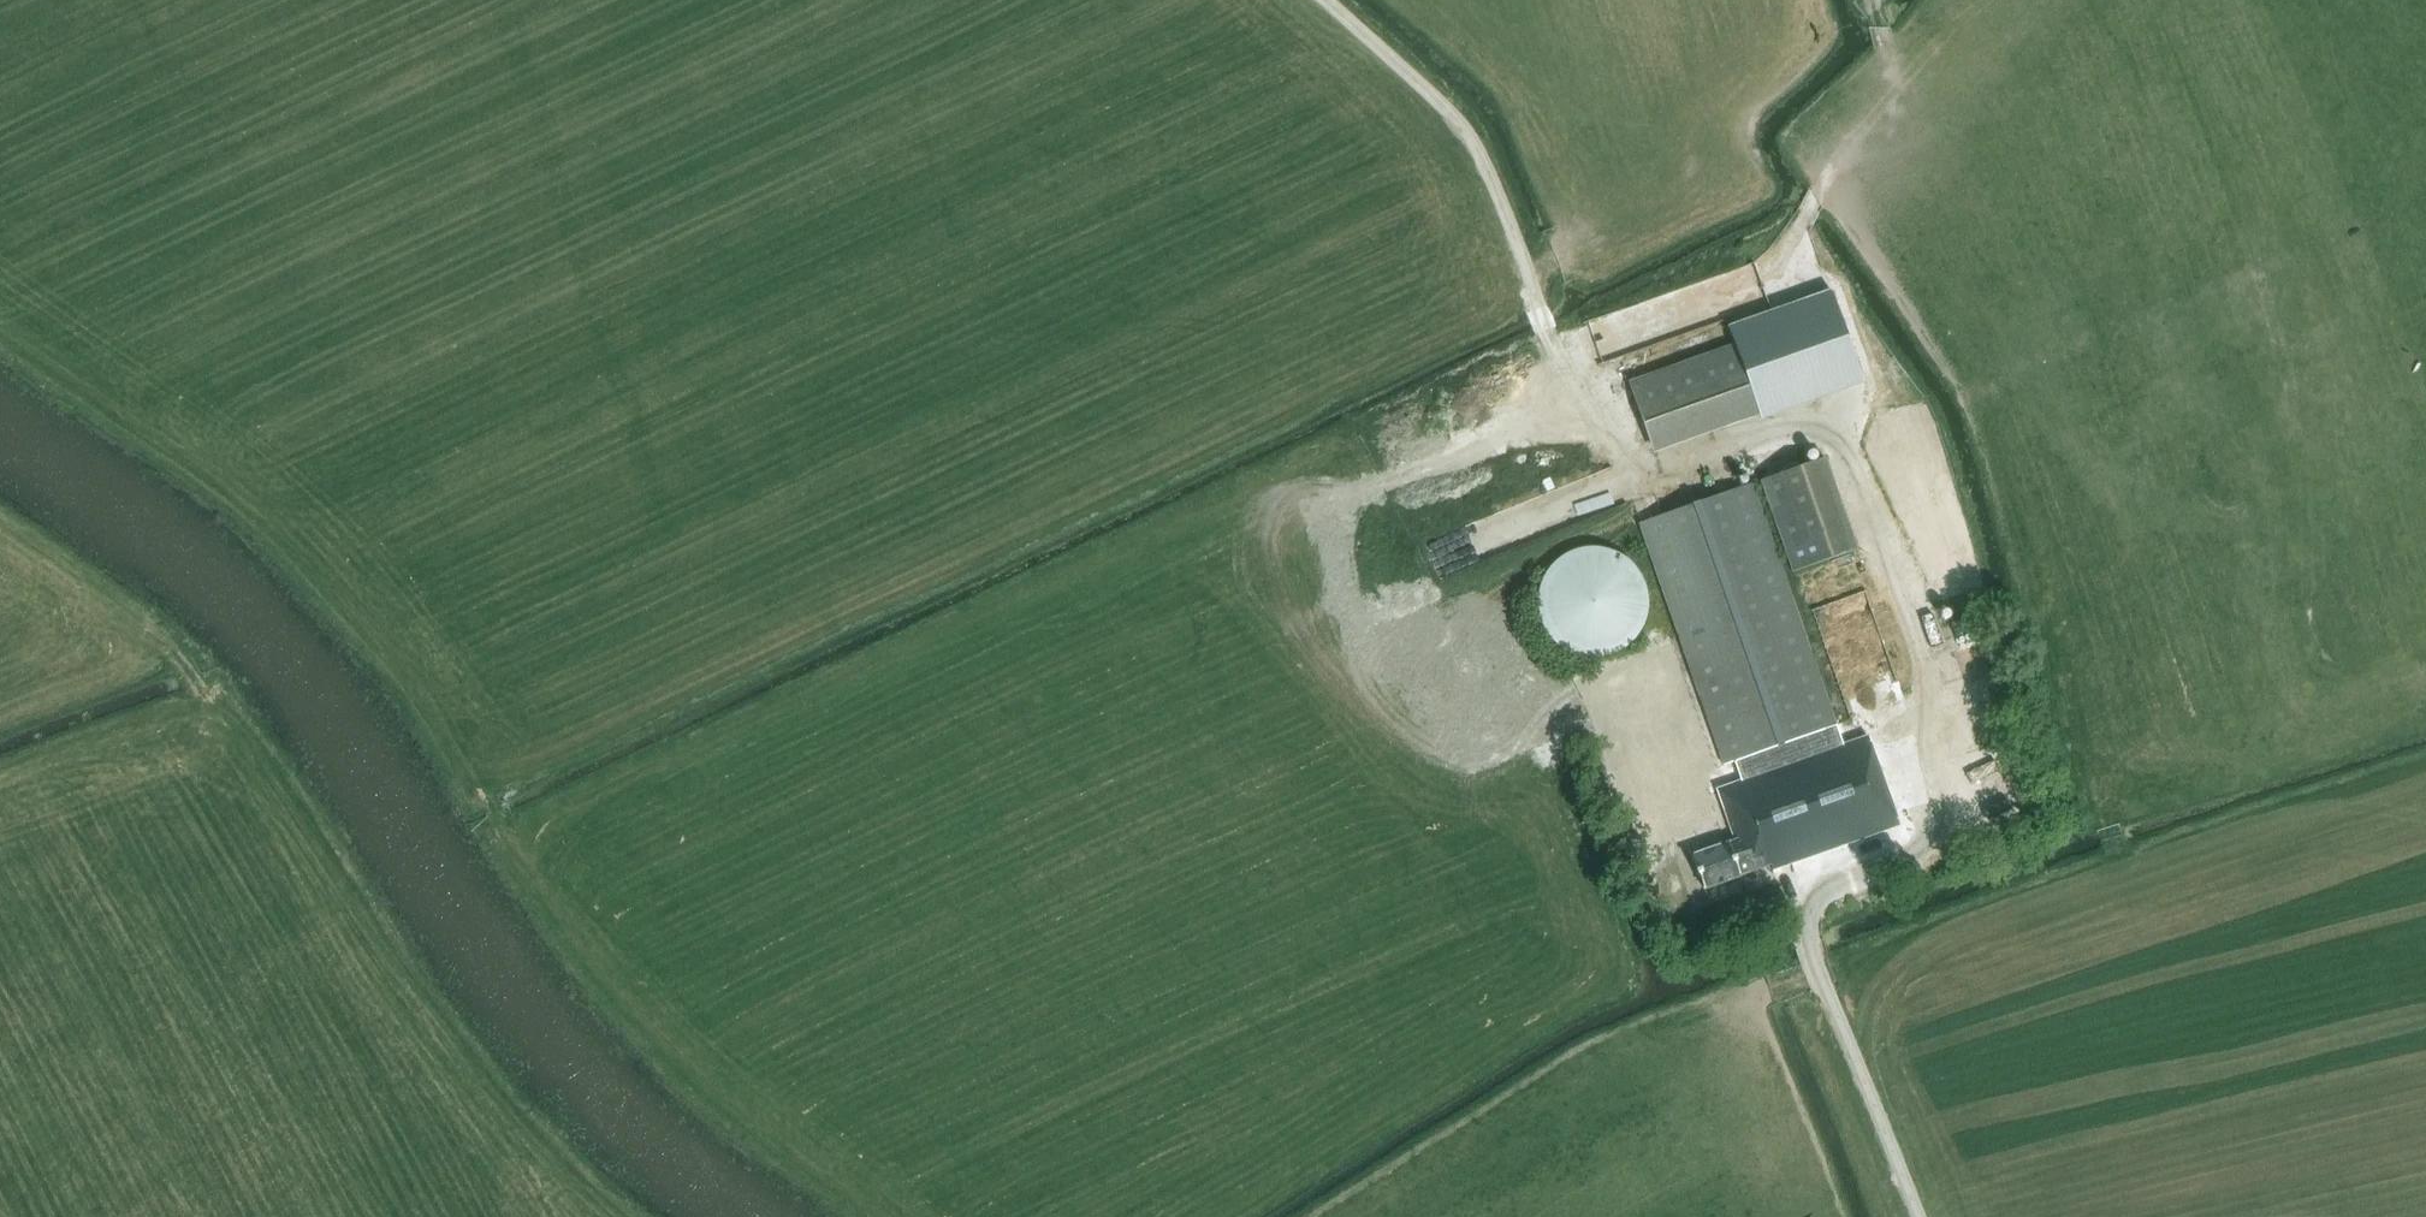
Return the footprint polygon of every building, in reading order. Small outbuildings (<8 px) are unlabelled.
[(1735,345),(1628,383),(1649,440),(1755,402),(1735,345)] [(1793,572),(1857,550),(1825,458),(1761,480),(1793,572)] [(1898,825),(1867,736),(1858,739),(1852,720),(1836,725),(1752,483),(1640,523),(1724,765),(1734,761),(1741,781),(1717,789),(1735,840),(1728,843),(1728,842),(1692,855),(1703,888),(1740,875),(1770,864),(1771,870),(1898,825)] [(1615,552),(1609,550),(1606,549),(1602,548),(1599,547),(1593,547),(1586,548),(1583,548),(1579,549),(1576,550),(1570,552),(1567,553),(1562,556),(1560,558),(1557,560),(1555,562),(1552,566),(1549,568),(1547,571),(1545,574),(1542,579),(1541,582),(1540,586),(1539,589),(1538,593),(1538,596),(1537,600),(1537,604),(1537,607),(1538,611),(1539,614),(1540,620),(1541,623),(1543,627),(1544,630),(1546,633),(1548,636),(1552,640),(1554,643),(1557,645),(1561,648),(1566,651),(1569,653),(1573,654),(1576,655),(1581,657),(1585,657),(1590,658),(1596,658),(1601,657),(1605,657),(1608,656),(1612,655),(1615,653),(1618,652),(1621,650),(1624,648),(1627,646),(1630,644),(1633,641),(1635,638),(1637,635),(1639,632),(1641,629),(1644,624),(1645,621),(1646,618),(1647,614),(1648,610),(1648,607),(1648,603),(1648,600),(1648,596),(1647,592),(1646,589),(1646,587),(1644,582),(1643,579),(1641,575),(1639,572),(1637,569),(1635,567),(1632,564),(1630,561),(1627,559),(1626,558),(1621,555),(1618,553),(1615,552)]
